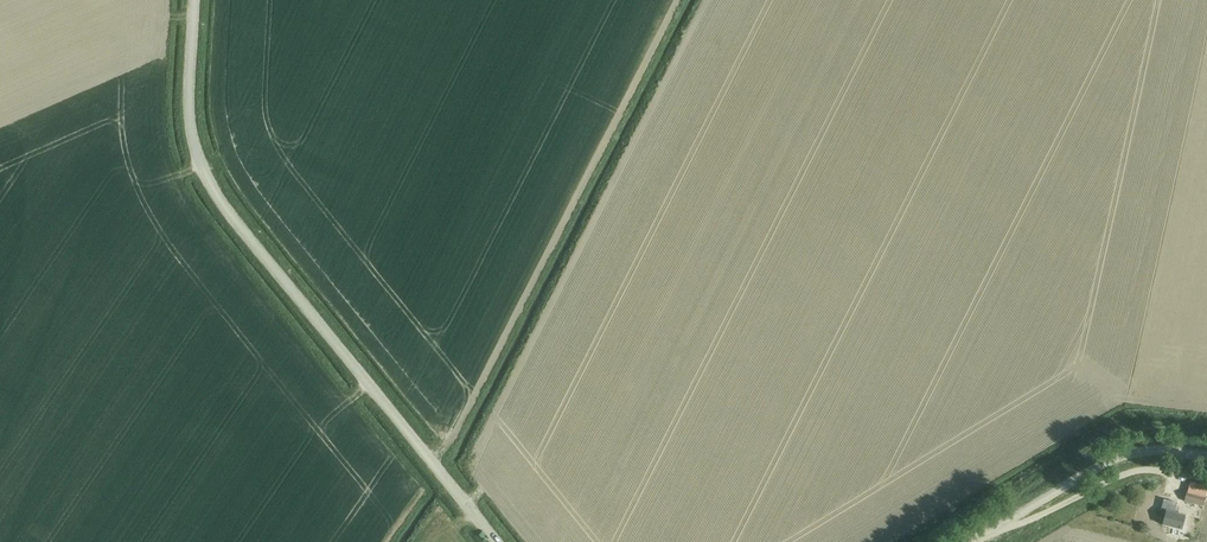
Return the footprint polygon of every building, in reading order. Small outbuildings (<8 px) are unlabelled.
[(1184,501),(1203,506),(1205,496),(1187,492),(1184,501)] [(1163,526),(1183,531),(1186,518),(1175,515),(1178,505),(1170,503),(1163,526)]
